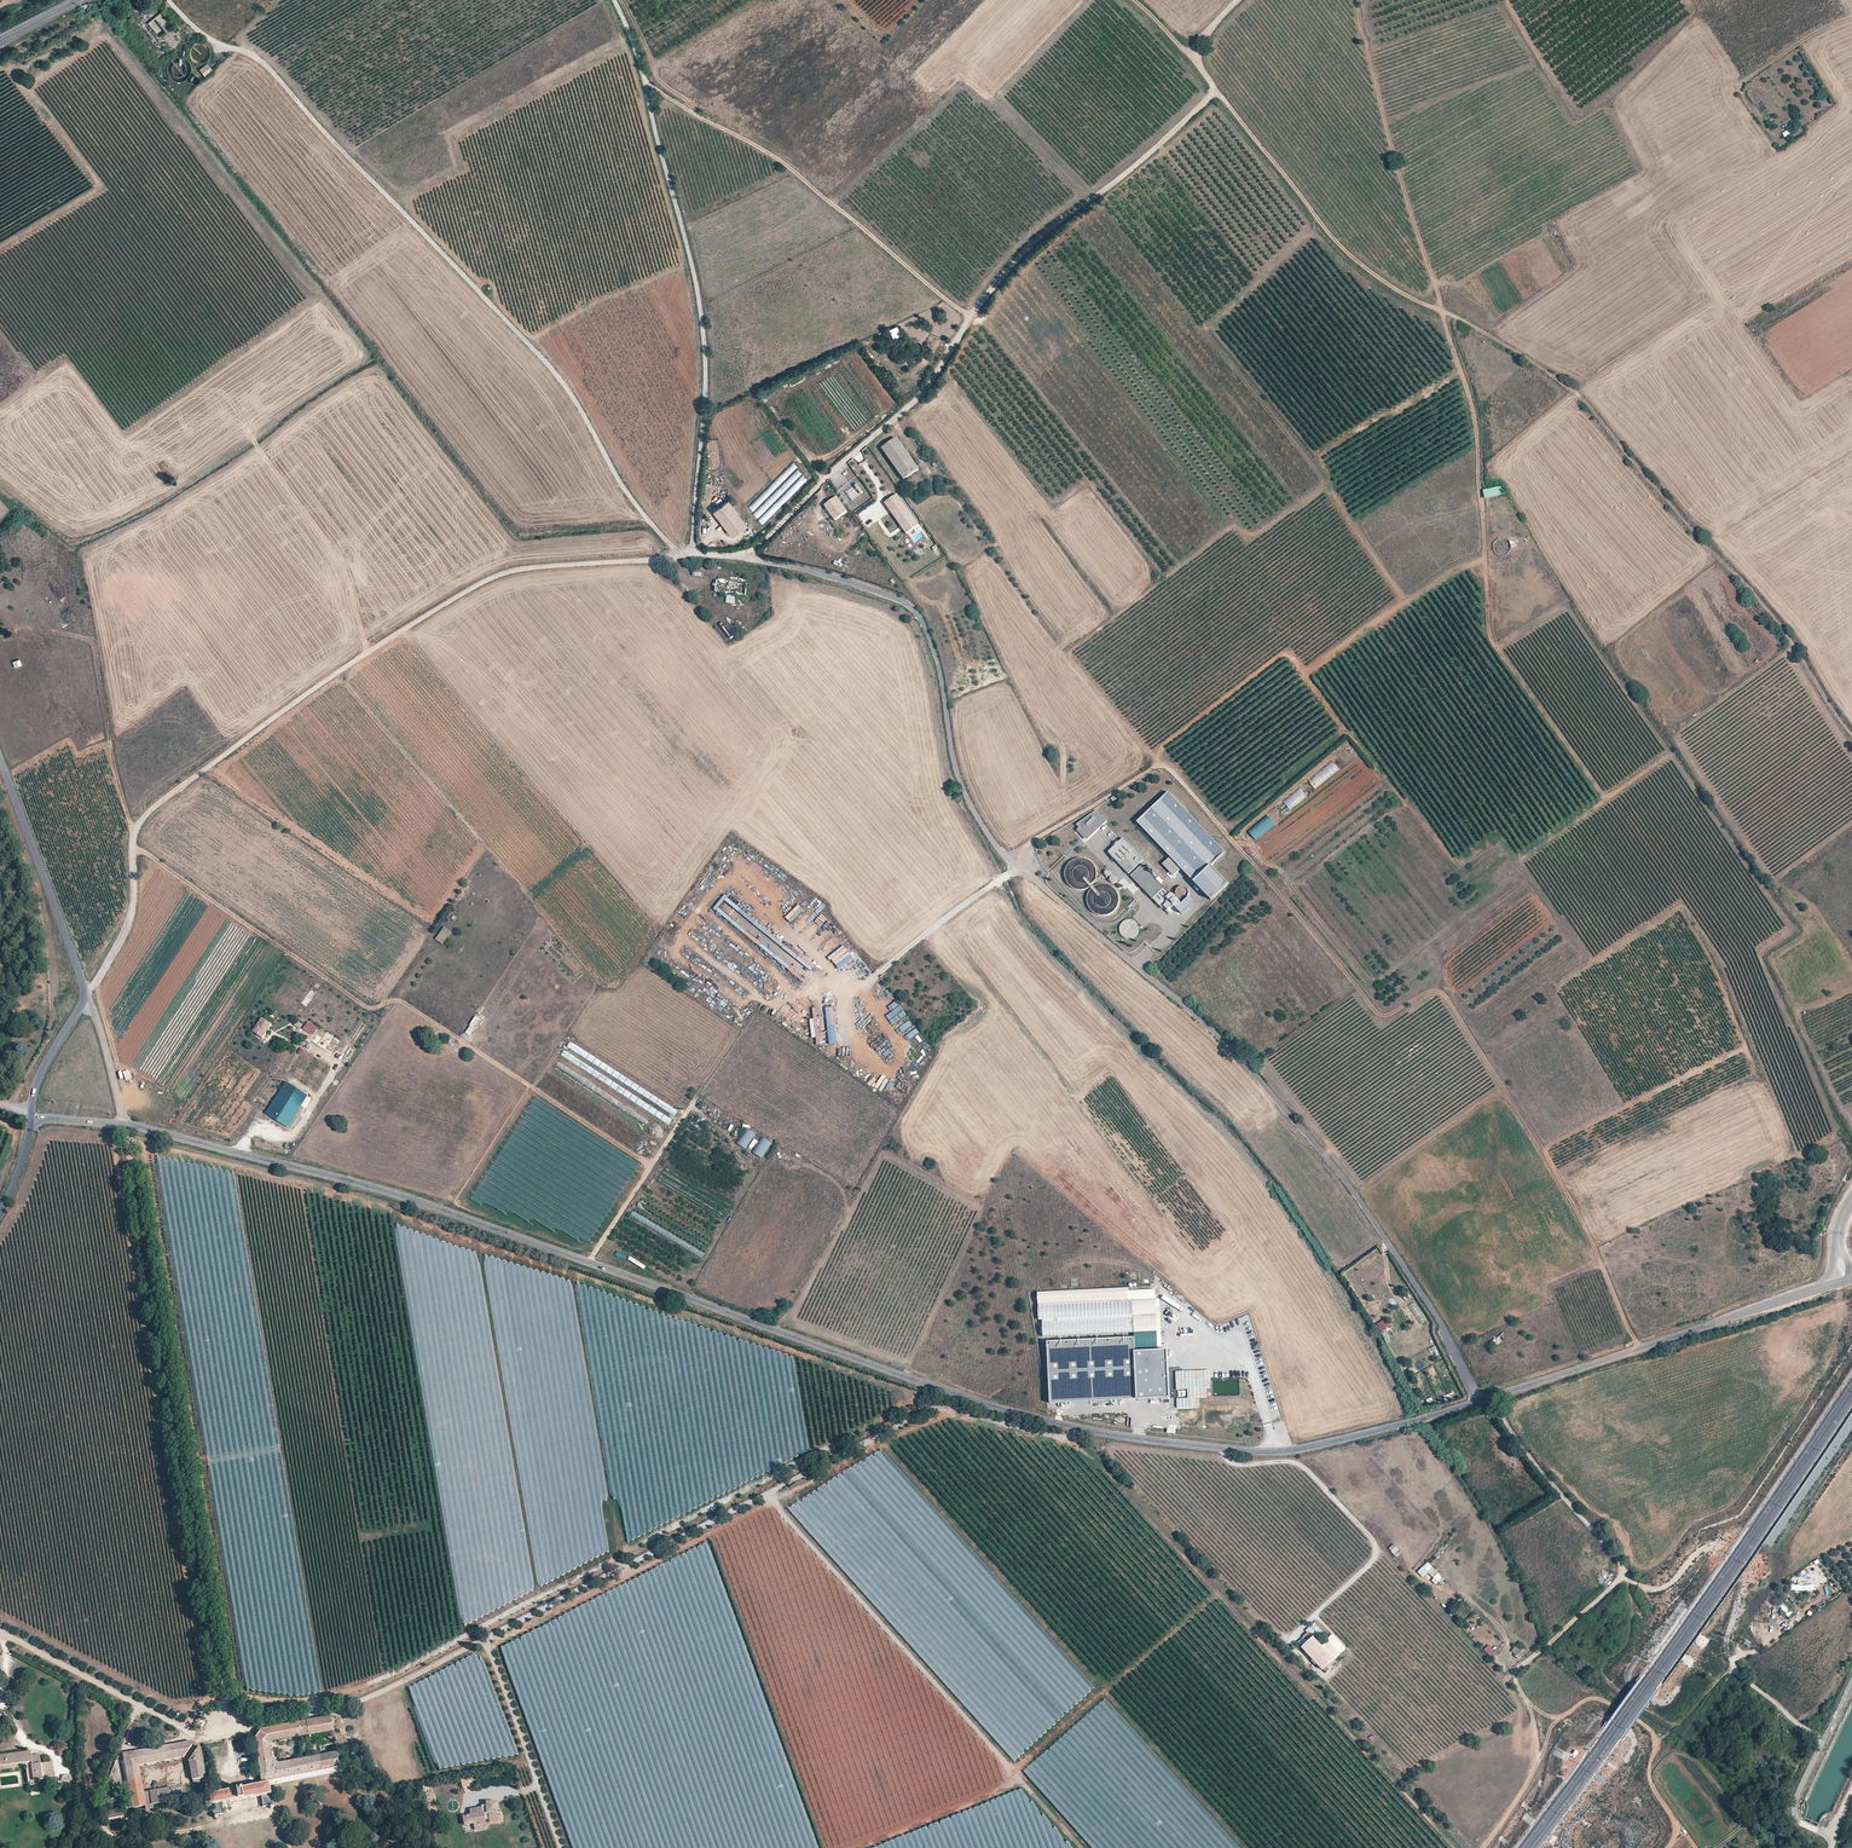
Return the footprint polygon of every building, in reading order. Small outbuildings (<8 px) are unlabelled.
[(154,27),(154,35),(163,34),(163,26),(154,27)] [(206,64),(199,70),(204,77),(212,71),(206,64)] [(827,371),(822,374),(830,385),(834,382),(827,371)] [(874,417),(878,414),(870,400),(865,403),(874,417)] [(896,437),(881,447),(903,478),(918,468),(896,437)] [(857,483),(855,485),(860,493),(863,491),(857,483)] [(1484,499),(1502,495),(1500,485),(1482,489),(1484,499)] [(918,524),(897,493),(884,502),(906,533),(918,524)] [(847,511),(836,497),(824,505),(835,520),(847,511)] [(728,502),(713,513),(732,538),(747,527),(728,502)] [(848,541),(845,544),(851,549),(854,546),(848,541)] [(747,584),(715,580),(714,592),(745,596),(747,584)] [(726,595),(725,603),(735,604),(736,596),(726,595)] [(12,661),(14,667),(21,665),(19,658),(12,661)] [(1285,814),(1307,796),(1300,788),(1278,806),(1285,814)] [(1167,792),(1136,821),(1170,857),(1180,868),(1192,881),(1210,865),(1224,852),(1167,792)] [(1086,840),(1106,820),(1096,810),(1076,824),(1078,827),(1077,829),(1086,840)] [(1256,841),(1274,824),(1266,815),(1248,832),(1256,841)] [(1143,860),(1122,838),(1107,852),(1128,874),(1143,860)] [(1180,868),(1170,857),(1162,864),(1173,875),(1180,868)] [(1077,890),(1092,887),(1085,894),(1090,898),(1091,906),(1092,910),(1099,917),(1108,915),(1119,904),(1117,892),(1107,883),(1106,876),(1113,883),(1123,874),(1113,876),(1106,870),(1104,872),(1105,875),(1098,876),(1097,869),(1085,858),(1074,860),(1076,866),(1070,872),(1066,873),(1067,881),(1077,890)] [(1169,895),(1141,865),(1130,876),(1162,908),(1164,906),(1168,911),(1173,905),(1176,908),(1179,905),(1179,904),(1179,903),(1179,902),(1179,901),(1178,901),(1177,900),(1176,900),(1176,901),(1175,901),(1173,899),(1174,898),(1173,896),(1173,895),(1171,895),(1170,895),(1169,895)] [(1210,865),(1192,881),(1208,898),(1226,882),(1210,865)] [(1119,881),(1125,887),(1129,884),(1123,877),(1119,881)] [(1179,905),(1176,908),(1181,913),(1193,901),(1188,896),(1179,905)] [(1134,923),(1122,922),(1121,936),(1133,937),(1134,923)] [(442,926),(435,940),(443,944),(450,930),(442,926)] [(461,954),(470,942),(467,940),(458,951),(461,954)] [(262,1017),(253,1031),(262,1036),(271,1022),(262,1017)] [(470,1024),(465,1033),(470,1036),(475,1027),(470,1024)] [(322,1047),(326,1042),(317,1036),(314,1041),(322,1047)] [(326,1042),(322,1047),(327,1050),(331,1045),(326,1042)] [(284,1049),(273,1065),(283,1072),(294,1056),(284,1049)] [(287,1083),(266,1114),(286,1128),(307,1097),(287,1083)] [(736,1143),(746,1149),(755,1134),(745,1128),(736,1143)] [(760,1136),(752,1153),(762,1158),(771,1142),(760,1136)] [(1038,1305),(1155,1298),(1154,1289),(1128,1291),(1127,1287),(1037,1292),(1038,1305)] [(1155,1298),(1038,1305),(1039,1319),(1041,1319),(1133,1314),(1156,1313),(1155,1298)] [(1156,1313),(1133,1314),(1134,1332),(1157,1331),(1156,1313)] [(1400,1322),(1407,1318),(1404,1313),(1397,1317),(1400,1322)] [(1042,1336),(1134,1332),(1133,1314),(1041,1319),(1042,1336)] [(1376,1323),(1381,1332),(1389,1327),(1385,1319),(1376,1323)] [(1389,1328),(1381,1332),(1385,1340),(1393,1336),(1389,1328)] [(1503,1332),(1492,1341),(1495,1346),(1507,1337),(1503,1332)] [(1138,1338),(1049,1343),(1053,1407),(1174,1400),(1172,1353),(1138,1354),(1138,1338)] [(1208,1370),(1175,1371),(1176,1388),(1187,1388),(1187,1398),(1206,1397),(1205,1388),(1209,1388),(1208,1370)] [(1388,1548),(1395,1556),(1401,1552),(1393,1544),(1388,1548)] [(709,1548),(496,1641),(522,1699),(519,1669),(522,1664),(525,1666),(544,1665),(572,1628),(579,1633),(583,1631),(583,1622),(604,1620),(613,1609),(612,1598),(617,1602),(617,1605),(633,1598),(638,1601),(642,1599),(693,1594),(704,1602),(706,1623),(711,1627),(724,1625),(724,1621),(726,1625),(728,1622),(731,1629),(730,1622),(733,1624),(732,1618),(744,1627),(709,1548)] [(1437,1572),(1428,1562),(1417,1572),(1426,1581),(1437,1572)] [(1597,1573),(1604,1582),(1611,1576),(1605,1567),(1597,1573)] [(1812,1592),(1812,1586),(1790,1584),(1790,1589),(1812,1592)] [(1333,1659),(1312,1637),(1301,1648),(1322,1670),(1333,1659)] [(1488,1644),(1483,1649),(1490,1656),(1495,1651),(1488,1644)] [(1526,1651),(1522,1647),(1520,1649),(1516,1645),(1511,1650),(1515,1654),(1513,1655),(1518,1660),(1526,1651)] [(441,1775),(515,1749),(483,1656),(478,1658),(477,1657),(409,1681),(441,1775)] [(152,1683),(154,1680),(143,1674),(139,1681),(147,1686),(149,1682),(152,1683)] [(258,1768),(338,1752),(330,1716),(261,1728),(256,1734),(254,1738),(258,1768)] [(308,1735),(296,1737),(300,1758),(311,1756),(308,1735)] [(182,1756),(193,1743),(193,1740),(123,1752),(132,1807),(133,1807),(144,1806),(156,1804),(170,1801),(171,1801),(168,1786),(160,1788),(144,1791),(139,1765),(182,1756)] [(206,1777),(201,1746),(198,1746),(188,1761),(192,1779),(192,1780),(205,1777),(206,1777)] [(53,1761),(41,1763),(40,1754),(32,1755),(31,1751),(0,1755),(0,1770),(26,1767),(28,1781),(55,1778),(53,1761)] [(209,1794),(214,1818),(218,1817),(217,1814),(221,1814),(219,1803),(260,1795),(263,1806),(268,1806),(270,1808),(271,1809),(273,1808),(273,1806),(270,1781),(341,1766),(338,1752),(258,1768),(261,1782),(209,1794)] [(17,1774),(2,1776),(0,1777),(0,1778),(1,1785),(18,1783),(17,1774)] [(106,1782),(107,1793),(116,1791),(114,1781),(106,1782)] [(980,1807),(971,1810),(984,1810),(988,1815),(996,1816),(999,1819),(999,1821),(1003,1826),(1006,1824),(1011,1830),(1014,1828),(1017,1831),(1019,1830),(1020,1830),(1028,1827),(1033,1835),(1033,1828),(1035,1827),(1042,1824),(1036,1824),(1036,1819),(1035,1815),(1038,1814),(1034,1804),(1032,1801),(1030,1801),(1021,1788),(994,1798),(989,1802),(986,1802),(980,1807)] [(496,1800),(485,1800),(485,1802),(479,1803),(480,1805),(475,1806),(476,1810),(470,1811),(468,1812),(468,1813),(461,1815),(463,1823),(472,1821),(472,1822),(478,1821),(478,1824),(485,1823),(484,1818),(487,1817),(487,1820),(500,1820),(500,1814),(498,1814),(498,1811),(496,1811),(496,1800)] [(171,1807),(170,1801),(156,1804),(144,1806),(145,1810),(154,1809),(155,1810),(171,1807)] [(134,1814),(133,1807),(132,1807),(114,1812),(113,1810),(107,1811),(108,1820),(123,1817),(129,1815),(134,1814)] [(814,1834),(794,1839),(795,1845),(789,1846),(790,1847),(818,1847),(814,1834)]
